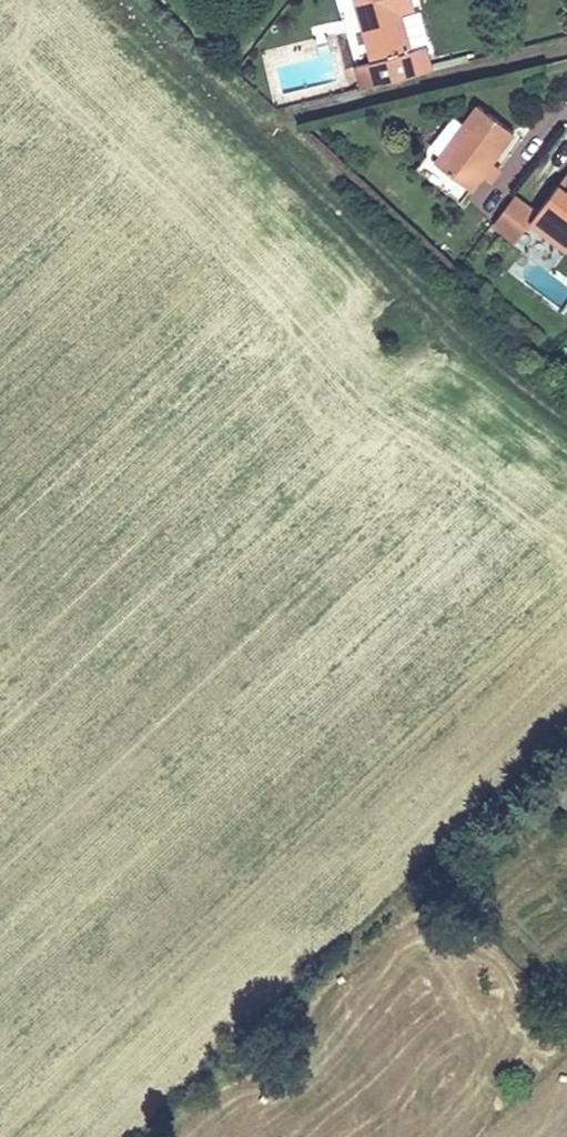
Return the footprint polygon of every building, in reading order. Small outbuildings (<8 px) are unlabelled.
[(370,62),(353,66),(359,88),(426,72),(421,49),(410,52),(400,13),(413,9),(411,0),(353,0),(370,62)] [(479,107),(435,162),(469,188),(513,132),(479,107)] [(556,186),(565,192),(566,189),(566,174),(565,173),(556,186)] [(529,219),(566,247),(566,246),(566,189),(565,192),(556,186),(537,210),(515,194),(493,223),(514,239),(529,219)]
